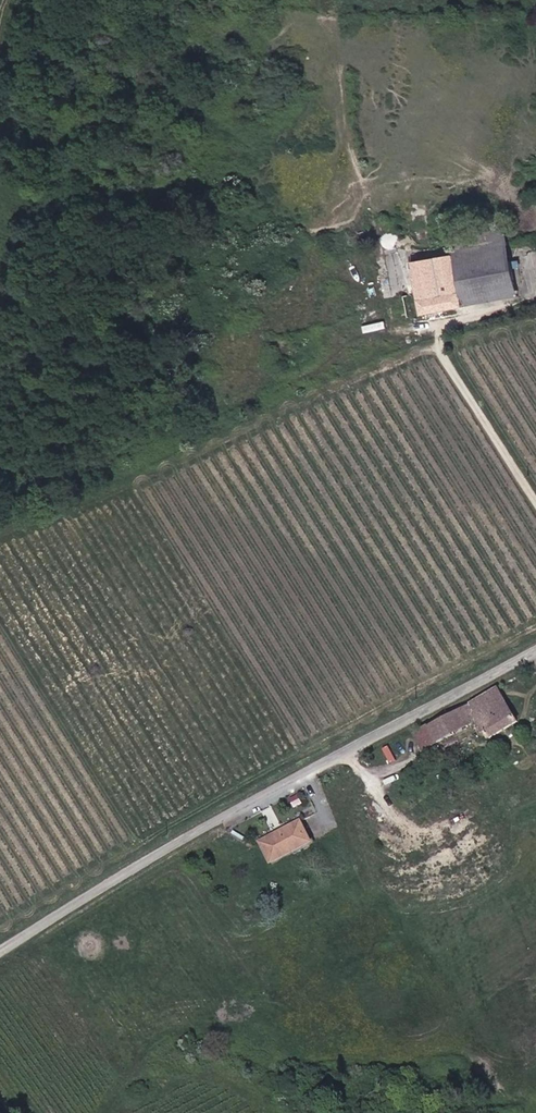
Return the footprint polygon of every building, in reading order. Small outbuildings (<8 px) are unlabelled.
[(423,262),(435,258),(431,245),(419,249),(423,262)] [(442,261),(445,274),(490,263),(487,250),(442,261)] [(435,263),(439,276),(445,274),(442,261),(435,263)] [(504,315),(490,263),(445,274),(460,328),(504,315)] [(460,328),(445,274),(439,276),(453,329),(460,328)] [(410,342),(453,329),(439,276),(396,289),(404,320),(410,342)] [(492,695),(464,710),(476,729),(488,750),(515,732),(492,695)] [(464,710),(437,725),(449,745),(476,729),(464,710)] [(437,725),(423,733),(435,753),(449,745),(437,725)] [(422,761),(435,753),(423,733),(410,740),(422,761)] [(264,848),(277,872),(316,851),(303,828),(264,848)]
